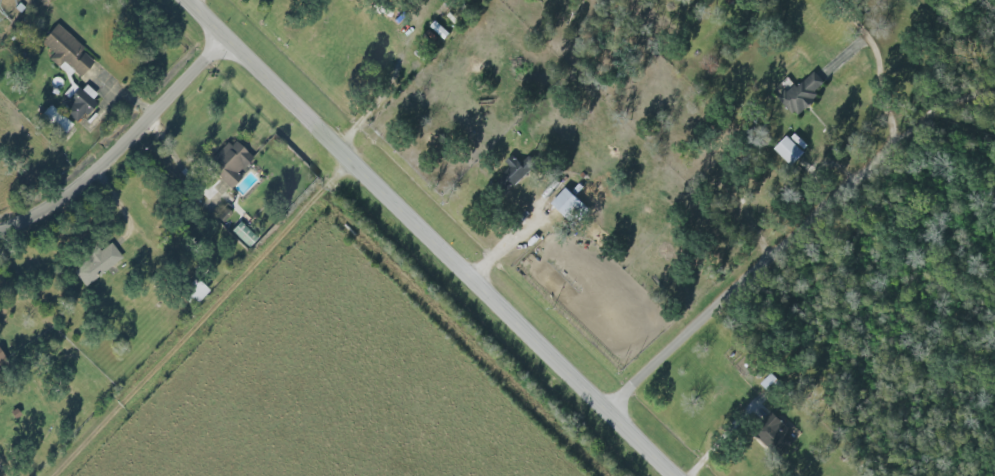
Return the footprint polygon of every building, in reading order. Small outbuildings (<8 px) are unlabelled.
[(55,25),(36,45),(57,65),(61,61),(78,77),(93,61),(55,25)] [(795,114),(825,85),(811,71),(781,100),(795,114)] [(60,93),(65,97),(75,87),(70,82),(60,93)] [(96,101),(80,85),(63,101),(79,118),(96,101)] [(57,138),(69,127),(49,106),(37,116),(57,138)] [(772,148),(789,165),(802,151),(785,135),(772,148)] [(226,146),(224,143),(203,159),(225,188),(238,178),(234,172),(249,160),(234,140),(226,146)] [(507,191),(518,188),(516,182),(524,179),(516,154),(505,158),(508,168),(501,171),(507,191)] [(232,193),(215,180),(206,192),(210,195),(201,207),(222,224),(231,213),(222,206),(232,193)] [(549,202),(574,225),(589,209),(564,186),(549,202)] [(120,258),(109,242),(71,270),(83,286),(120,258)] [(205,291),(192,277),(178,290),(191,304),(205,291)] [(759,442),(780,458),(792,442),(784,436),(788,432),(774,421),(759,442)]
